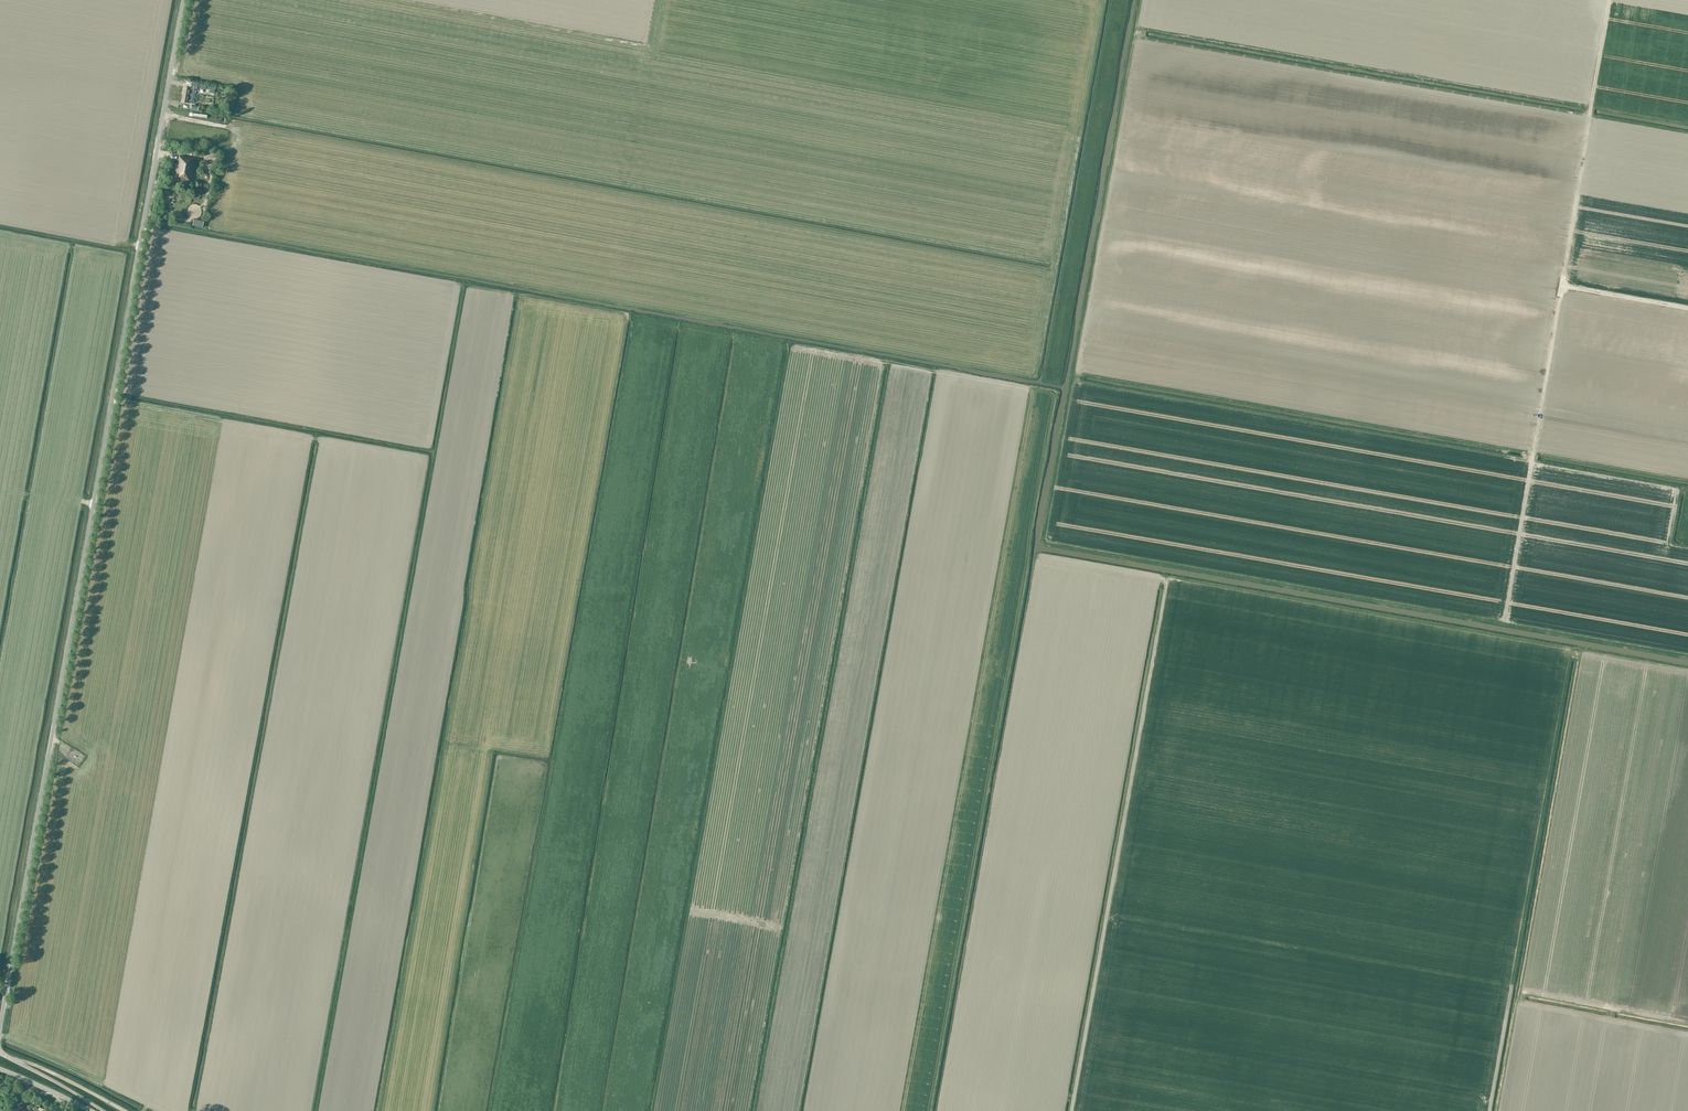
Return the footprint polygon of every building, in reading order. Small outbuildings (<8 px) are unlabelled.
[(218,88),(198,85),(198,84),(191,83),(190,88),(197,90),(198,88),(217,92),(218,88)] [(194,90),(184,88),(181,102),(186,103),(186,104),(187,104),(187,103),(191,104),(194,90)] [(191,184),(195,158),(179,156),(178,160),(174,181),(191,184)] [(27,1110),(22,1108),(25,1102),(20,1099),(17,1106),(14,1104),(11,1110),(27,1110)]
